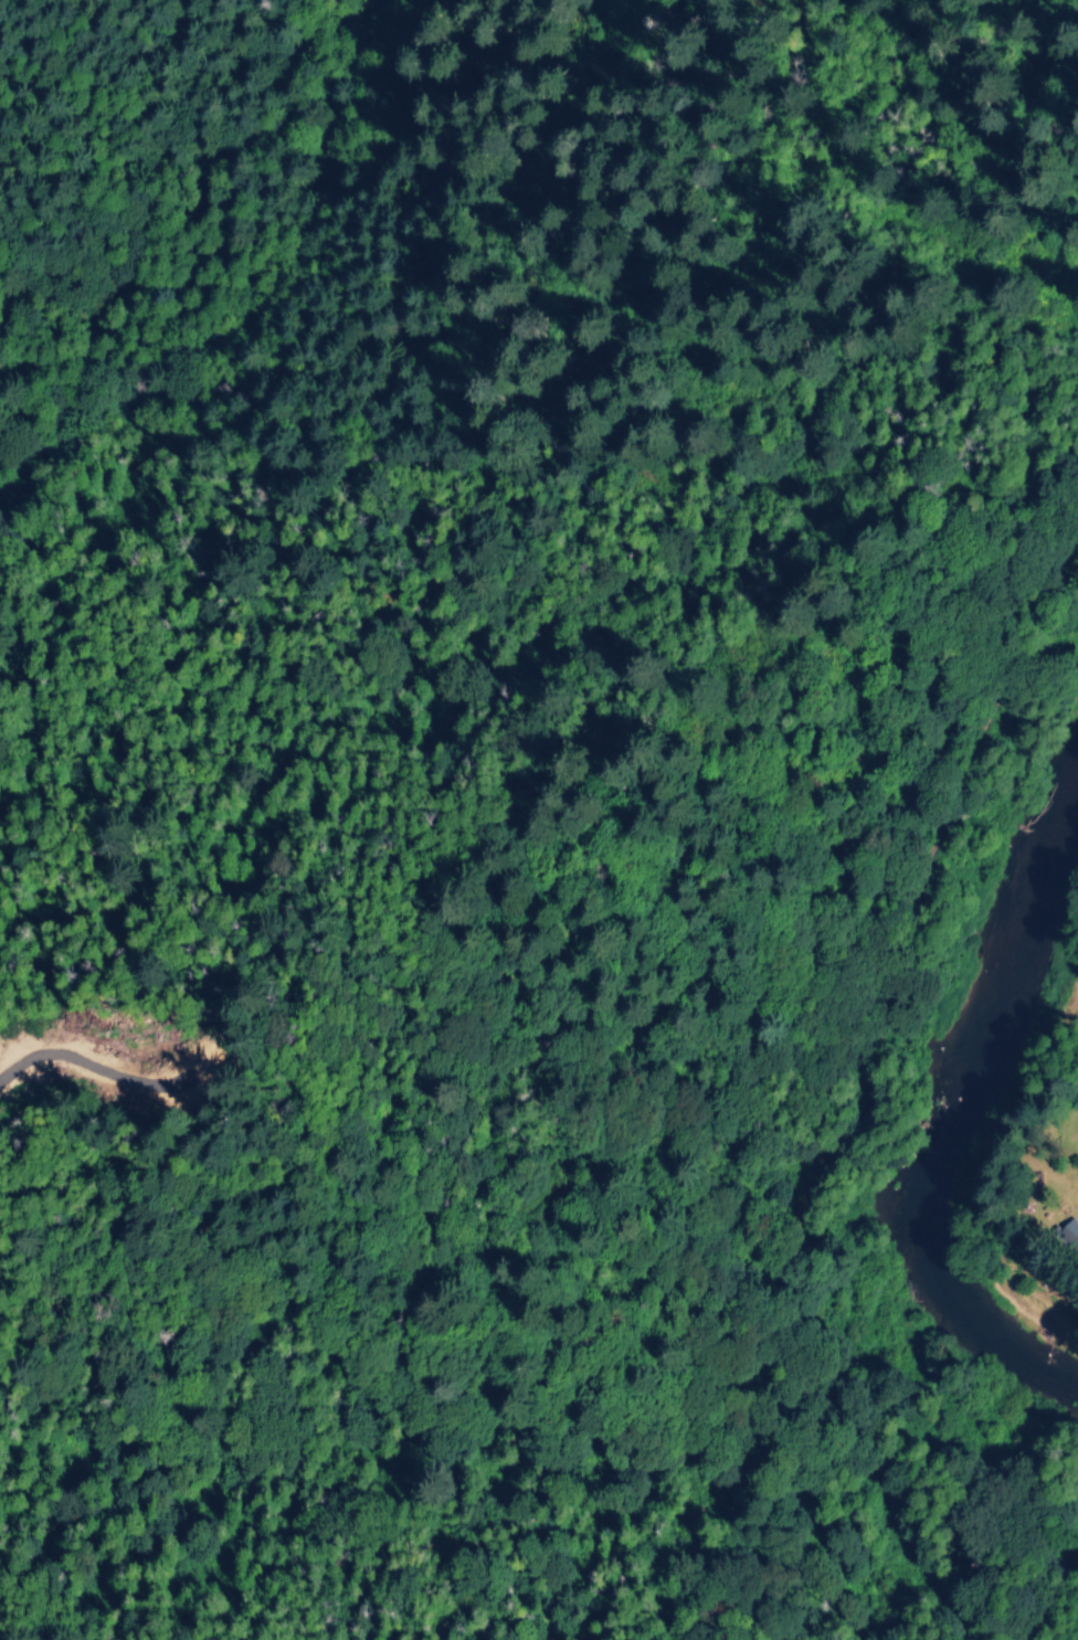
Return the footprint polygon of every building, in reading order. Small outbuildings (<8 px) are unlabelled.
[(1067,1215),(1052,1231),(1074,1253),(1077,1249),(1077,1226),(1067,1215)]
